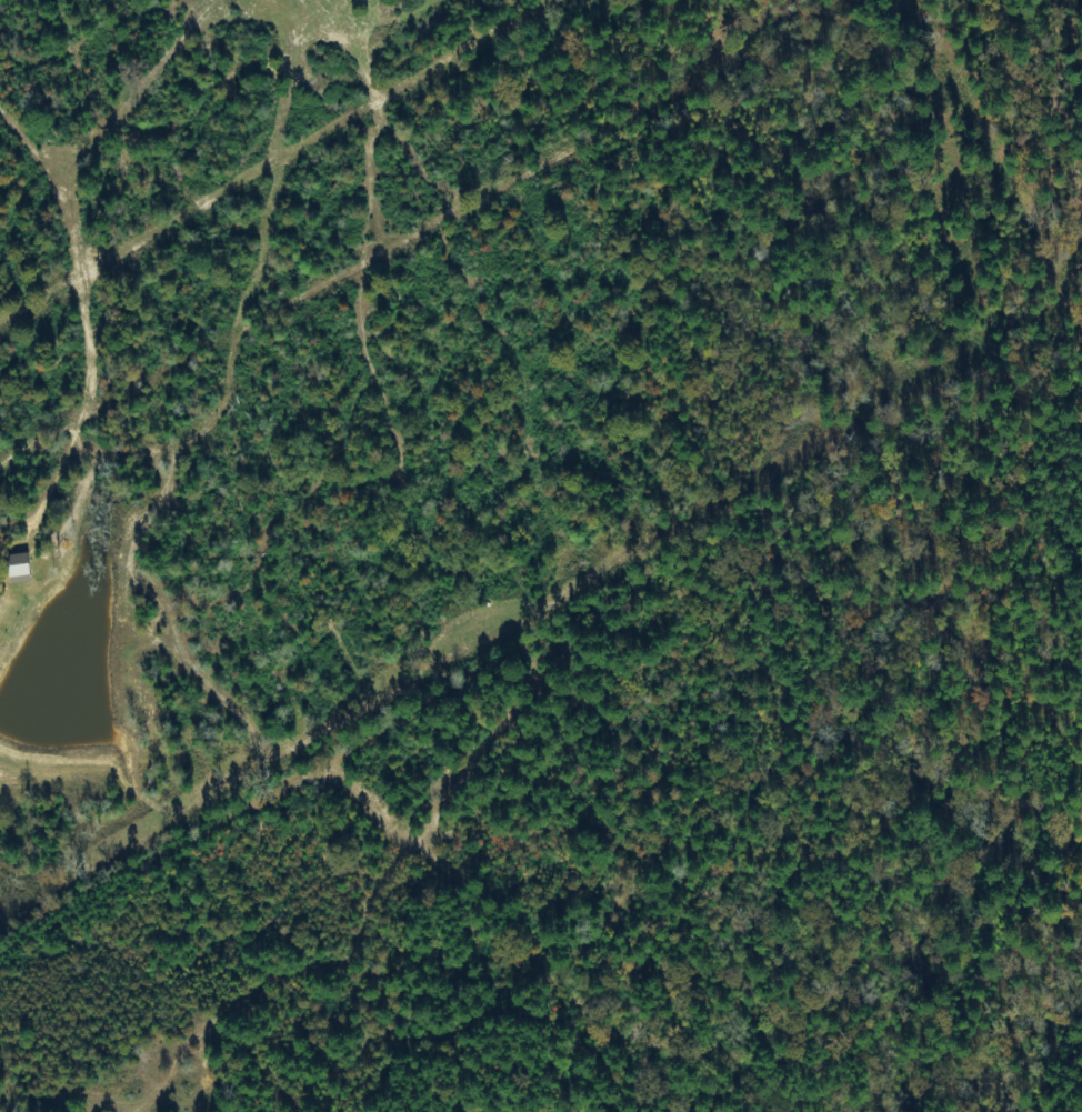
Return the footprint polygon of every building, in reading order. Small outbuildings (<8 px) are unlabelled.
[(32,582),(28,553),(8,556),(12,584),(32,582)]
